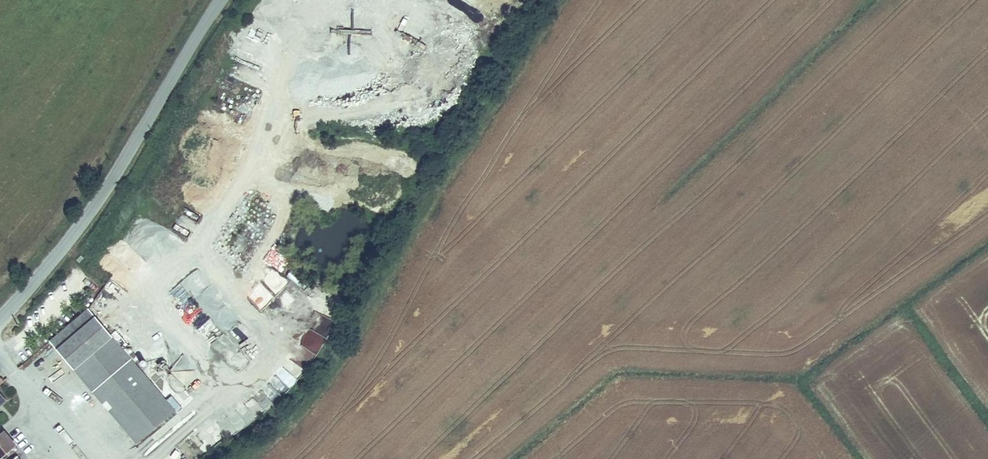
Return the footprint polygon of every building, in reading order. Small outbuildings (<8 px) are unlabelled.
[(292,359),(310,368),(333,322),(314,313),(292,359)] [(164,420),(76,319),(37,352),(125,454),(164,420)] [(14,447),(1,432),(0,434),(0,458),(14,447)]
